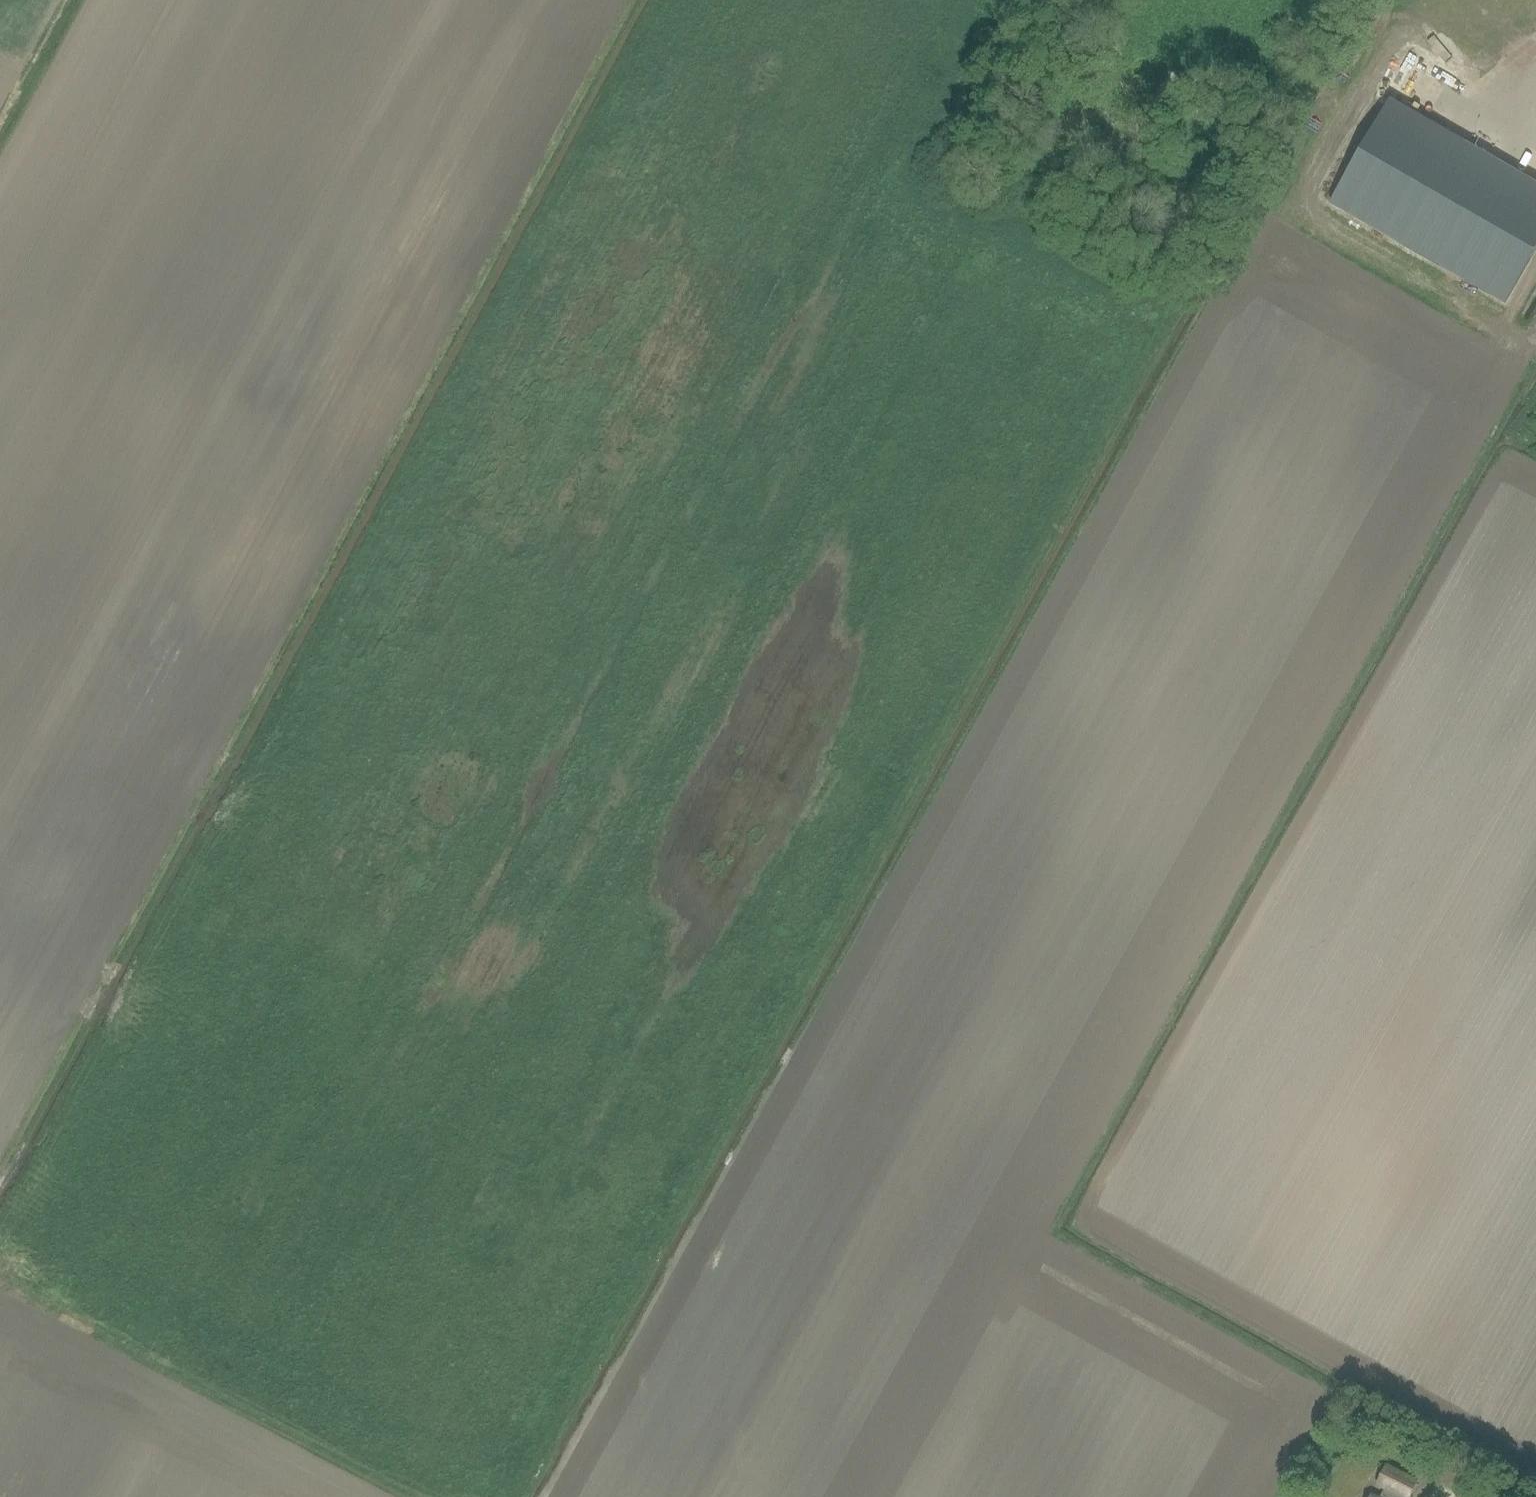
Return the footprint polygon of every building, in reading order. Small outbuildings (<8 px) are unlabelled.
[(1535,253),(1535,183),(1391,100),(1331,205),(1506,305),(1535,253)] [(1422,1481),(1389,1464),(1377,1487),(1385,1492),(1383,1496),(1414,1496),(1422,1481)]
